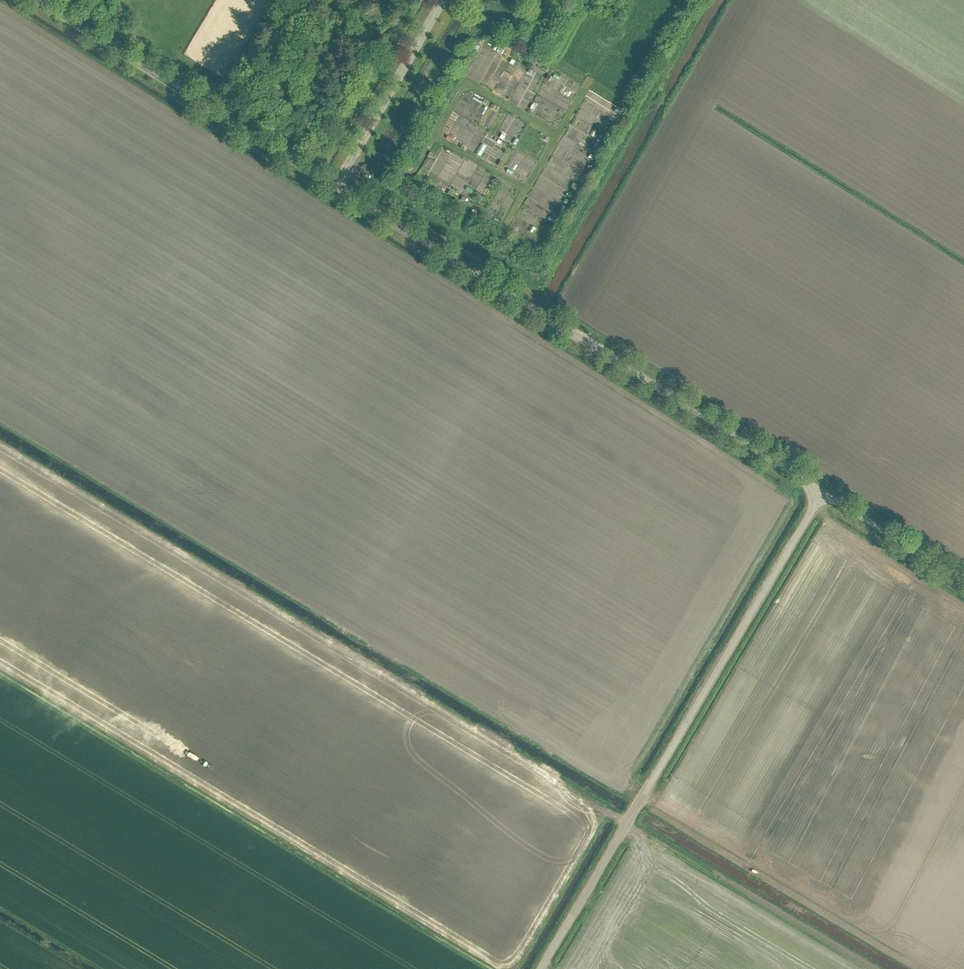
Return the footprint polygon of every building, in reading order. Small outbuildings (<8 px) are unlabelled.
[(513,187),(507,198),(516,203),(522,193),(513,187)]
